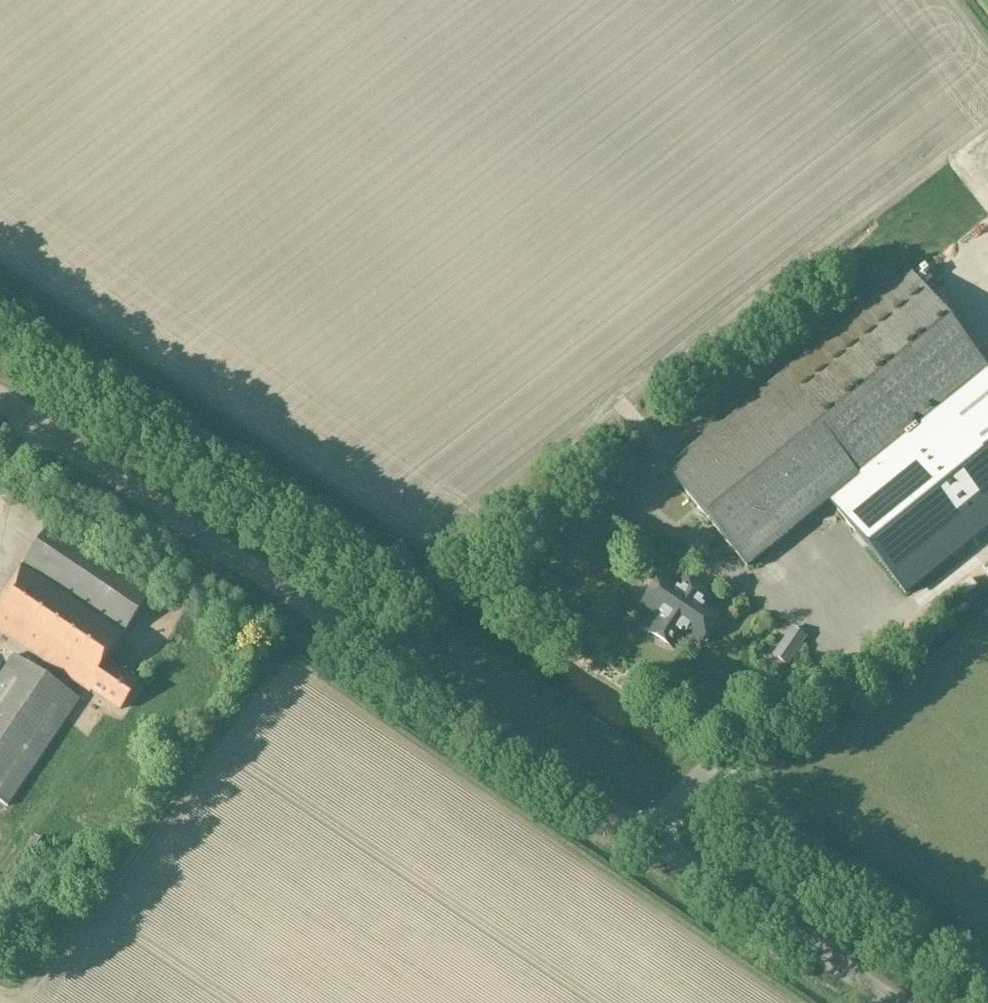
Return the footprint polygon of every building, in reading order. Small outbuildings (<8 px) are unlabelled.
[(987,318),(987,216),(956,235),(961,244),(948,252),(987,318)] [(746,568),(832,499),(905,595),(987,528),(987,376),(909,278),(670,472),(669,470),(668,471),(746,568)] [(134,586),(125,579),(49,528),(0,601),(0,633),(86,691),(88,689),(120,711),(138,684),(106,662),(150,597),(134,586)] [(134,586),(141,575),(132,569),(129,574),(128,574),(125,579),(134,586)] [(651,629),(676,646),(687,630),(703,641),(720,616),(704,605),(711,594),(686,577),(679,588),(661,576),(644,601),(662,613),(651,629)] [(970,580),(958,589),(965,597),(976,588),(970,580)] [(792,629),(773,656),(787,665),(805,638),(792,629)] [(80,701),(14,656),(0,677),(0,802),(8,808),(80,701)]
